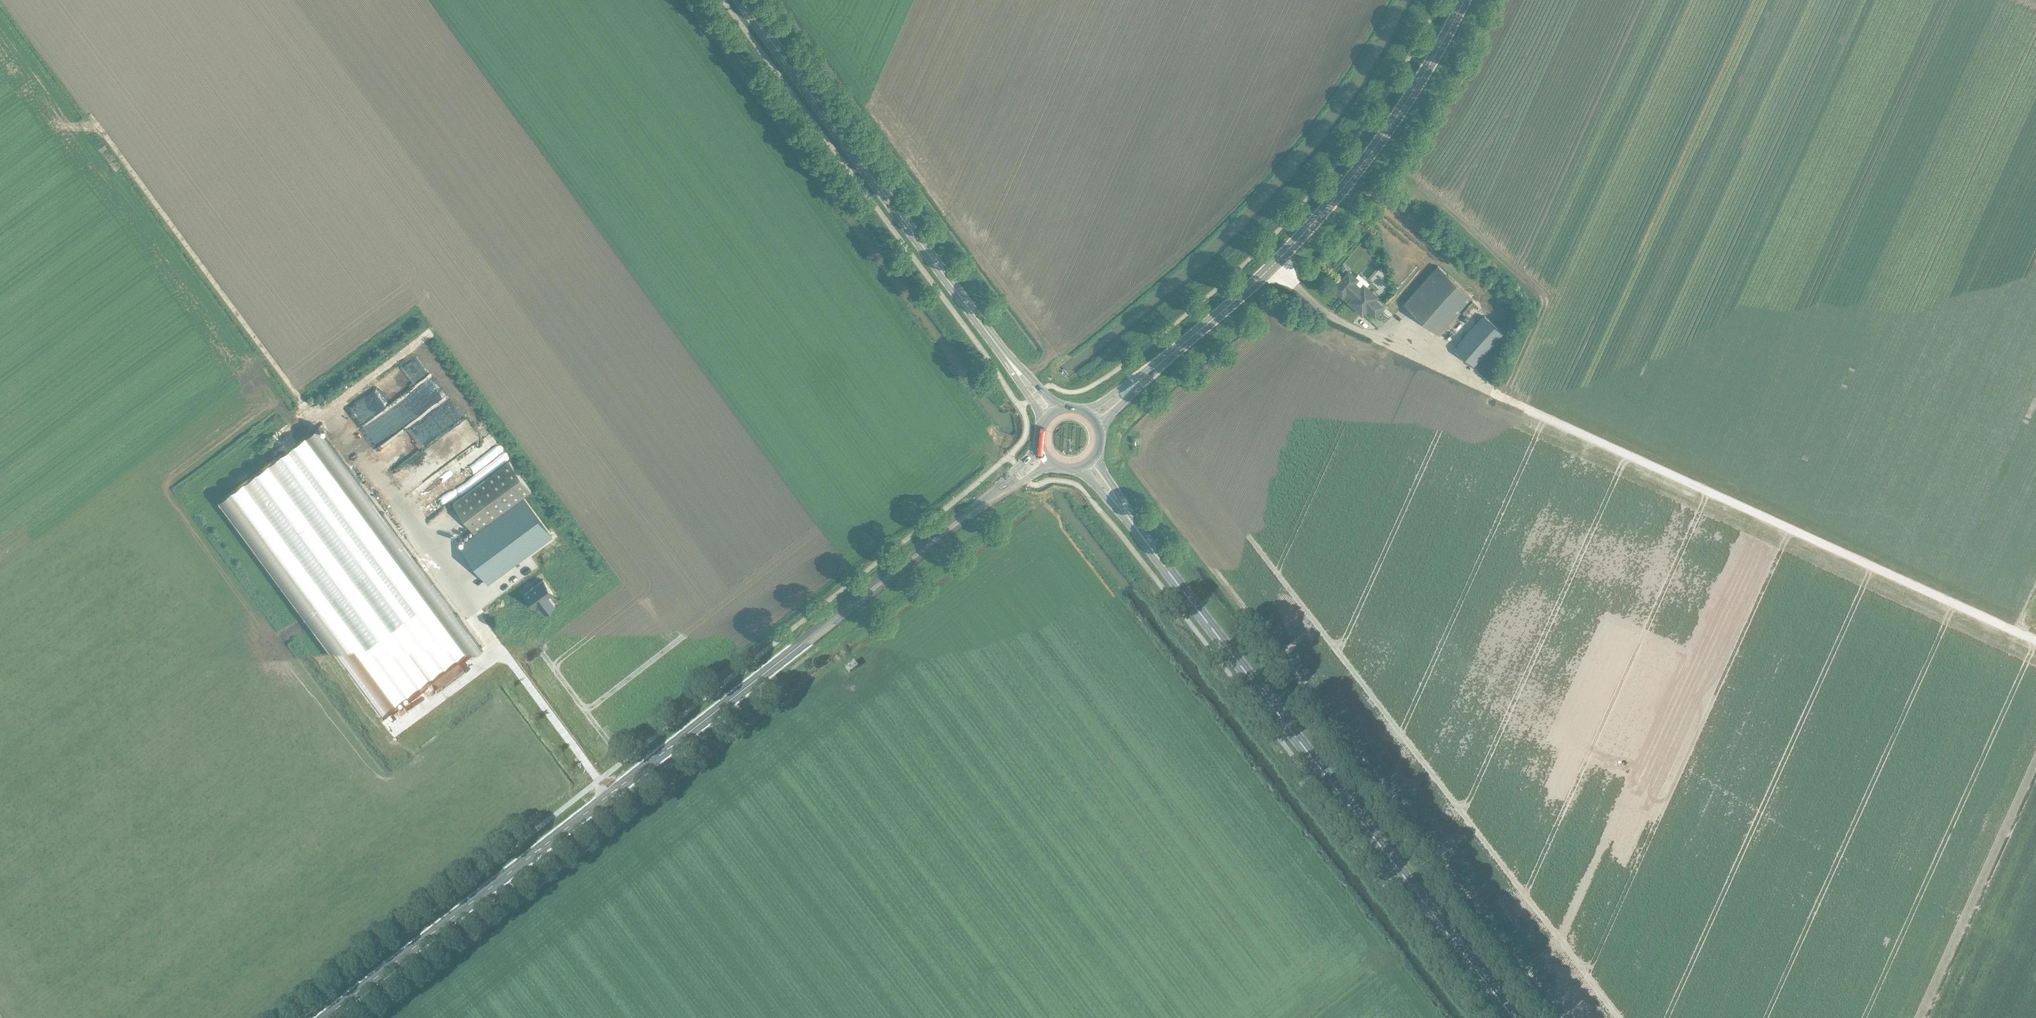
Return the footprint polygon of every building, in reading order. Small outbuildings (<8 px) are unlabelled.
[(1366,256),(1353,267),(1361,276),(1374,264),(1366,256)] [(1439,334),(1472,297),(1437,266),(1404,303),(1439,334)] [(1348,272),(1334,288),(1342,295),(1346,291),(1353,297),(1349,301),(1362,313),(1366,307),(1375,315),(1382,306),(1374,299),(1376,297),(1363,285),(1360,289),(1353,282),(1356,279),(1348,272)] [(1369,279),(1365,282),(1371,289),(1374,286),(1369,279)] [(1363,315),(1374,323),(1378,318),(1366,310),(1363,315)] [(1473,365),(1502,333),(1484,316),(1455,349),(1473,365)] [(1446,343),(1453,349),(1462,339),(1455,333),(1446,343)] [(1379,348),(1369,344),(1366,352),(1375,356),(1379,348)] [(430,686),(436,694),(464,674),(458,666),(482,648),(318,427),(219,501),(382,721),(430,686)] [(509,461),(453,503),(474,532),(523,496),(531,490),(509,461)] [(474,532),(458,544),(488,584),(552,536),(523,496),(474,532)] [(442,530),(446,538),(458,532),(454,524),(442,530)] [(553,593),(543,580),(523,594),(533,607),(538,604),(544,613),(555,604),(549,596),(553,593)] [(521,604),(500,620),(509,632),(530,616),(521,604)] [(845,668),(849,674),(858,667),(854,662),(845,668)]
